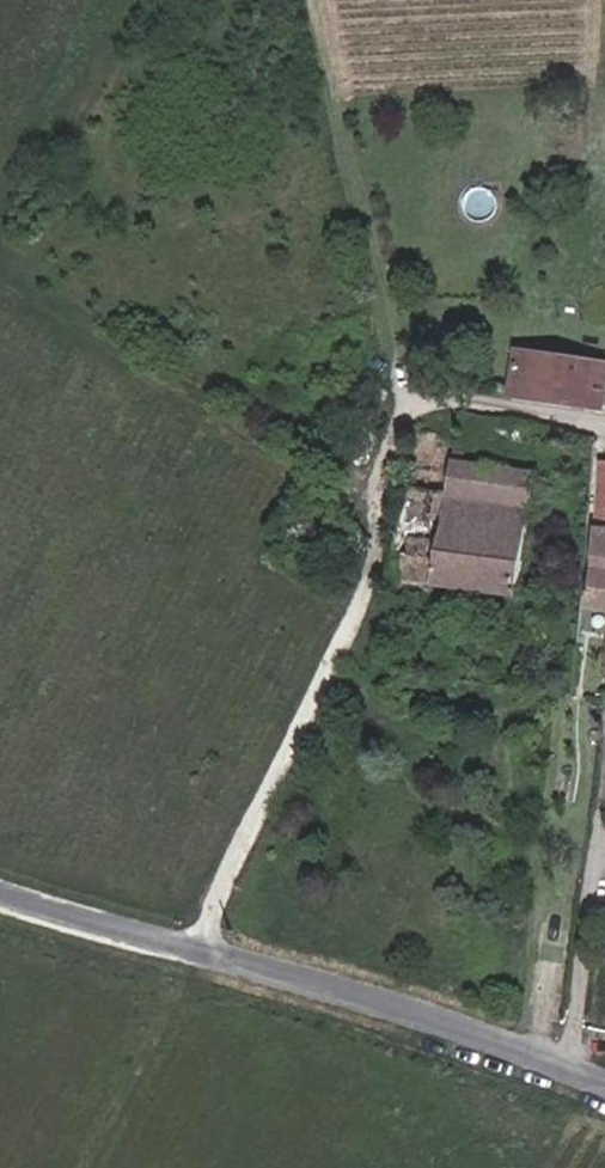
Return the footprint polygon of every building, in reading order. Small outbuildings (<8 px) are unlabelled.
[(499,398),(593,416),(597,373),(540,360),(509,355),(499,398)] [(395,592),(430,597),(448,448),(450,435),(414,430),(411,457),(395,592)] [(430,597),(514,609),(538,461),(448,448),(430,597)] [(602,621),(604,591),(604,495),(599,494),(585,619),(602,621)] [(604,1038),(604,1000),(596,999),(592,1036),(604,1038)]
